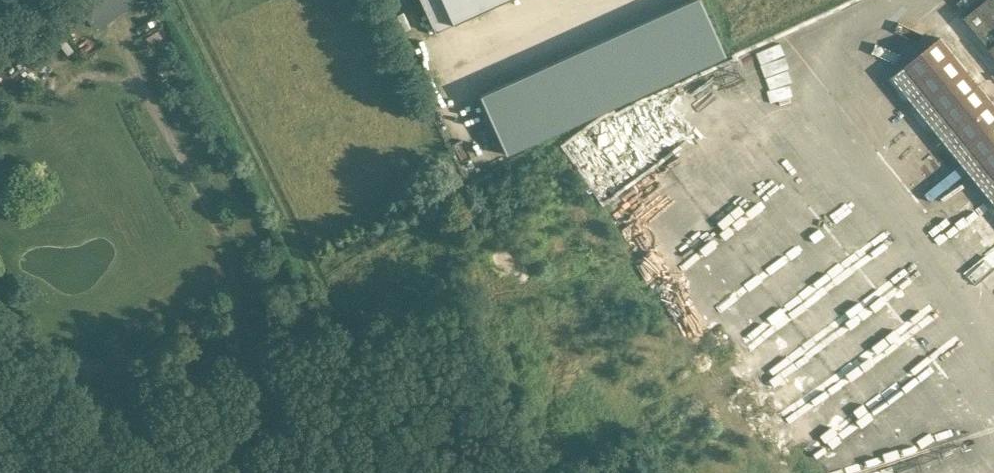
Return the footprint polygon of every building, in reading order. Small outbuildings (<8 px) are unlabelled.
[(89,0),(86,0),(78,6),(96,31),(106,24),(89,0)] [(127,8),(137,1),(136,0),(121,0),(127,8)] [(453,24),(505,0),(442,0),(453,24)] [(989,47),(993,53),(993,0),(988,0),(966,18),(989,47)] [(686,38),(693,57),(705,53),(698,34),(686,38)] [(943,37),(892,76),(993,201),(993,100),(943,37)] [(508,153),(527,144),(500,85),(481,93),(508,153)]
